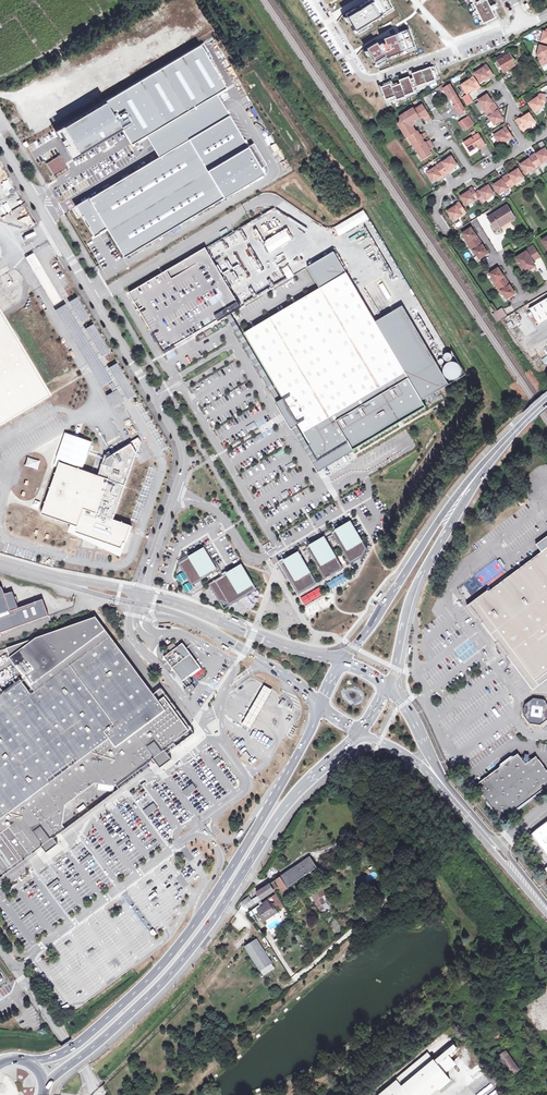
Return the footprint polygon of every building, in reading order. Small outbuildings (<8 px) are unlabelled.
[(345,14),(355,30),(392,7),(388,0),(368,0),(345,14)] [(471,0),(468,0),(480,23),(482,22),(471,0)] [(482,23),(495,17),(487,0),(471,0),(482,22),(482,23)] [(382,38),(366,48),(376,65),(390,57),(389,55),(415,46),(408,29),(382,38)] [(199,45),(57,130),(74,158),(122,129),(131,144),(225,89),(199,45)] [(540,45),(537,55),(540,56),(539,58),(543,65),(546,63),(546,47),(540,45)] [(496,59),(504,72),(514,66),(512,62),(514,61),(508,51),(496,59)] [(483,68),(474,73),(480,82),(485,79),(489,76),(489,78),(493,75),(487,64),(483,67),(483,68)] [(422,71),(412,74),(415,81),(418,90),(427,86),(426,84),(436,80),(438,79),(433,67),(422,71)] [(470,79),(461,85),(467,94),(472,90),(475,88),(476,89),(480,87),(473,76),(469,79),(470,79)] [(406,97),(406,96),(415,92),(411,82),(409,77),(400,81),(401,84),(392,87),(391,84),(381,88),(387,103),(396,99),(397,100),(406,97)] [(415,81),(411,82),(415,92),(406,96),(406,97),(397,100),(398,103),(407,100),(407,98),(418,94),(417,92),(419,91),(418,90),(415,81)] [(455,107),(459,114),(466,110),(450,86),(449,87),(446,83),(440,87),(442,91),(444,90),(450,100),(452,99),(456,106),(455,107)] [(240,102),(248,98),(245,93),(238,97),(240,102)] [(483,109),(486,113),(497,106),(494,102),(493,103),(490,99),(487,94),(486,95),(479,100),(478,100),(484,109),(483,109)] [(529,103),(535,112),(540,109),(542,107),(544,106),(543,104),(545,103),(546,95),(541,94),(537,96),(538,97),(534,100),(529,103)] [(410,126),(411,120),(418,116),(419,117),(420,119),(424,116),(427,121),(431,119),(422,105),(414,110),(413,108),(399,117),(400,119),(400,123),(398,124),(407,138),(408,137),(423,160),(431,154),(429,150),(434,147),(429,140),(424,143),(422,139),(427,136),(425,133),(420,136),(417,131),(416,132),(414,133),(410,126)] [(495,125),(503,119),(500,114),(498,111),(499,110),(497,106),(486,113),(489,117),(495,125)] [(535,122),(529,113),(524,116),(521,119),(520,117),(516,120),(523,131),(527,128),(527,127),(535,122)] [(229,116),(77,206),(94,235),(106,228),(124,257),(264,174),(229,116)] [(412,122),(419,117),(418,116),(411,120),(410,126),(414,133),(416,132),(411,125),(412,122)] [(459,123),(464,130),(473,124),(468,117),(459,123)] [(494,136),(500,144),(505,141),(508,139),(509,140),(513,137),(506,127),(502,129),(502,130),(494,136)] [(464,143),(470,152),(477,147),(480,145),(482,147),(486,145),(479,134),(464,143)] [(532,155),(539,166),(543,163),(542,163),(546,160),(546,151),(545,148),(540,152),(537,154),(536,153),(532,155)] [(539,166),(532,155),(528,158),(529,159),(525,162),(520,165),(526,173),(534,168),(535,168),(539,166)] [(443,161),(439,164),(445,175),(450,172),(449,171),(452,169),(457,165),(451,157),(443,162),(443,161)] [(439,164),(435,167),(426,173),(432,182),(437,178),(441,176),(441,177),(445,175),(439,164)] [(509,173),(505,176),(512,186),(516,184),(515,183),(524,178),(518,169),(513,172),(510,175),(509,173)] [(512,186),(505,176),(501,179),(502,180),(498,182),(493,185),(499,194),(507,189),(508,189),(512,186)] [(479,190),(475,192),(479,198),(482,203),(486,200),(494,194),(489,185),(484,189),(480,191),(479,190)] [(475,192),(472,188),(468,190),(469,191),(465,193),(460,197),(466,206),(475,200),(475,201),(479,198),(475,192)] [(466,213),(459,202),(455,205),(456,206),(452,208),(447,211),(453,220),(461,215),(462,215),(466,213)] [(488,218),(496,230),(500,227),(499,225),(508,219),(509,221),(514,218),(506,206),(488,218)] [(256,221),(243,226),(242,234),(244,234),(246,233),(250,234),(252,238),(254,237),(255,237),(253,233),(246,231),(245,229),(248,230),(249,228),(251,229),(252,228),(258,229),(260,228),(262,216),(252,220),(256,221)] [(477,236),(471,228),(462,234),(468,242),(467,243),(473,252),(474,251),(480,259),(488,254),(483,245),(477,236)] [(279,233),(263,242),(269,252),(285,243),(279,233)] [(230,242),(231,247),(236,246),(236,251),(246,249),(244,240),(230,242)] [(532,261),(531,259),(538,254),(533,246),(526,251),(527,252),(516,259),(525,272),(535,266),(532,261)] [(175,347),(226,317),(231,314),(241,308),(206,248),(167,271),(172,279),(134,301),(153,333),(152,333),(164,354),(175,347)] [(319,289),(243,334),(282,401),(280,403),(277,404),(291,427),(294,426),(297,424),(309,445),(308,446),(317,461),(323,457),(348,442),(353,451),(426,408),(422,401),(444,388),(449,385),(402,306),(375,322),(333,252),(306,268),(319,289)] [(38,265),(31,253),(25,256),(33,268),(34,268),(38,265)] [(57,297),(38,265),(34,268),(53,300),(57,297)] [(281,269),(287,279),(293,276),(288,265),(281,269)] [(504,277),(498,268),(490,274),(495,282),(494,283),(501,292),(502,291),(507,299),(516,294),(510,285),(504,276),(504,277)] [(129,293),(134,301),(172,279),(167,271),(129,293)] [(539,324),(546,319),(546,299),(530,309),(539,324)] [(495,311),(500,319),(507,315),(502,307),(495,311)] [(48,391),(0,313),(0,418),(48,391)] [(282,401),(243,334),(231,314),(226,317),(277,404),(280,403),(282,401)] [(174,351),(165,355),(168,360),(176,356),(174,351)] [(217,372),(211,376),(214,380),(220,377),(217,372)] [(255,423),(246,428),(249,432),(258,427),(255,423)] [(294,426),(291,427),(318,473),(353,451),(348,442),(323,457),(317,461),(308,446),(309,445),(297,424),(294,426)] [(264,438),(261,433),(252,439),(255,443),(264,438)] [(58,460),(41,514),(70,522),(68,529),(119,555),(129,524),(112,517),(140,440),(137,436),(104,457),(96,474),(58,460)] [(27,457),(24,466),(37,469),(40,460),(27,457)] [(287,490),(281,494),(284,499),(290,495),(287,490)] [(348,523),(332,532),(350,563),(362,556),(367,549),(350,521),(348,523)] [(321,539),(306,548),(324,579),(342,568),(324,537),(321,539)] [(546,549),(546,537),(537,545),(542,552),(546,549)] [(200,551),(179,563),(185,574),(192,586),(217,570),(204,548),(200,551)] [(488,593),(470,607),(489,633),(497,643),(508,657),(511,661),(513,663),(514,664),(515,665),(516,665),(517,665),(519,664),(533,682),(546,672),(546,549),(488,593)] [(292,556),(280,563),(298,594),(317,583),(298,552),(292,556)] [(228,573),(243,597),(254,591),(256,590),(242,565),(239,566),(228,573)] [(326,584),(331,590),(348,579),(344,572),(326,584)] [(243,597),(228,573),(226,574),(209,584),(220,601),(230,605),(242,598),(243,597)] [(318,588),(300,597),(304,605),(322,595),(318,588)] [(49,615),(43,599),(18,608),(13,592),(5,594),(3,589),(0,589),(0,633),(49,615)] [(508,657),(497,643),(470,607),(488,593),(487,592),(467,607),(505,658),(508,657)] [(26,859),(32,854),(31,852),(33,851),(42,844),(47,840),(52,836),(64,828),(63,825),(62,825),(63,823),(63,819),(64,815),(64,812),(65,808),(65,806),(65,805),(66,804),(69,803),(69,802),(70,804),(73,802),(72,801),(79,795),(82,792),(85,790),(91,786),(94,784),(94,783),(112,786),(114,786),(115,786),(130,774),(132,773),(134,772),(137,769),(141,766),(144,764),(148,761),(152,758),(153,757),(159,753),(164,749),(178,739),(189,730),(179,718),(171,706),(169,704),(168,703),(165,698),(164,697),(158,701),(157,700),(157,699),(155,696),(154,695),(138,674),(133,666),(130,663),(119,648),(112,638),(110,636),(107,632),(96,617),(82,622),(69,626),(20,644),(20,646),(21,649),(20,649),(15,651),(11,652),(8,653),(9,655),(10,658),(11,660),(12,661),(20,671),(22,674),(27,680),(30,685),(32,688),(34,690),(35,692),(33,693),(32,695),(30,692),(27,689),(24,685),(23,684),(23,683),(20,680),(16,683),(11,687),(10,688),(8,689),(7,690),(5,692),(3,693),(0,688),(0,878),(26,859)] [(176,646),(173,642),(167,647),(170,650),(176,646)] [(191,656),(182,643),(164,657),(187,688),(184,690),(188,695),(193,691),(194,688),(191,684),(193,683),(188,677),(191,675),(193,673),(200,668),(191,656)] [(20,649),(21,649),(20,646),(20,644),(6,648),(8,653),(11,652),(15,651),(20,649)] [(511,661),(533,690),(546,680),(546,672),(533,682),(519,664),(517,665),(516,665),(515,665),(514,664),(513,663),(511,661)] [(272,690),(263,685),(240,724),(249,729),(272,690)] [(523,707),(523,712),(524,712),(524,715),(530,723),(541,725),(546,720),(546,704),(544,700),(533,698),(525,704),(525,708),(523,707)] [(168,755),(164,749),(159,753),(153,757),(152,758),(156,763),(160,768),(171,759),(168,755)] [(501,767),(475,786),(502,821),(546,786),(546,771),(536,756),(533,759),(529,758),(529,755),(527,754),(524,754),(524,758),(520,757),(518,754),(515,756),(501,767)] [(501,767),(515,756),(510,756),(508,758),(507,757),(504,759),(504,760),(502,762),(501,767)] [(199,763),(195,757),(185,764),(190,770),(199,763)] [(183,775),(181,772),(177,775),(171,779),(173,782),(177,779),(183,775)] [(238,782),(236,779),(226,786),(228,789),(238,782)] [(185,796),(196,790),(192,784),(182,791),(185,796)] [(79,812),(86,808),(83,804),(76,809),(79,812)] [(207,809),(205,806),(196,813),(198,816),(207,809)] [(157,809),(155,807),(146,814),(148,816),(157,809)] [(111,815),(101,822),(104,825),(113,818),(111,815)] [(166,823),(164,820),(155,827),(157,830),(166,823)] [(531,835),(536,841),(546,856),(546,823),(531,835)] [(42,844),(44,848),(47,852),(58,844),(55,840),(52,836),(47,840),(42,844)] [(142,857),(140,854),(131,861),(133,864),(142,857)] [(287,887),(316,868),(310,858),(276,880),(284,891),(288,888),(287,887)] [(95,863),(93,860),(84,867),(86,870),(95,863)] [(54,875),(52,872),(42,879),(44,882),(54,875)] [(109,882),(107,879),(98,886),(100,889),(109,882)] [(244,906),(247,909),(253,905),(252,904),(258,901),(260,904),(262,903),(261,902),(262,901),(261,900),(275,891),(270,884),(256,893),(258,895),(249,901),(248,898),(241,902),(244,906)] [(321,910),(325,908),(326,909),(330,906),(326,900),(323,902),(320,898),(327,893),(322,887),(311,894),(312,896),(310,898),(316,908),(319,906),(321,910)] [(344,903),(353,897),(349,892),(340,898),(344,903)] [(262,915),(266,920),(277,912),(273,906),(271,906),(270,904),(268,901),(263,903),(265,905),(258,910),(262,916),(262,915)] [(77,906),(75,903),(65,910),(67,913),(77,906)] [(245,947),(260,970),(272,963),(257,940),(245,947)] [(272,963),(260,970),(264,975),(275,968),(272,963)] [(293,978),(302,972),(300,970),(292,976),(293,978)] [(546,1020),(539,1009),(531,1015),(538,1026),(546,1020)] [(491,1035),(496,1043),(505,1036),(500,1029),(491,1035)] [(402,1076),(379,1094),(431,1094),(450,1079),(444,1072),(454,1063),(450,1058),(453,1056),(451,1053),(456,1049),(453,1045),(435,1061),(434,1059),(407,1082),(402,1076)] [(518,1071),(501,1046),(493,1052),(510,1076),(518,1071)] [(429,1054),(402,1076),(407,1082),(434,1059),(429,1054)] [(484,1075),(474,1080),(479,1091),(490,1086),(484,1075)]
